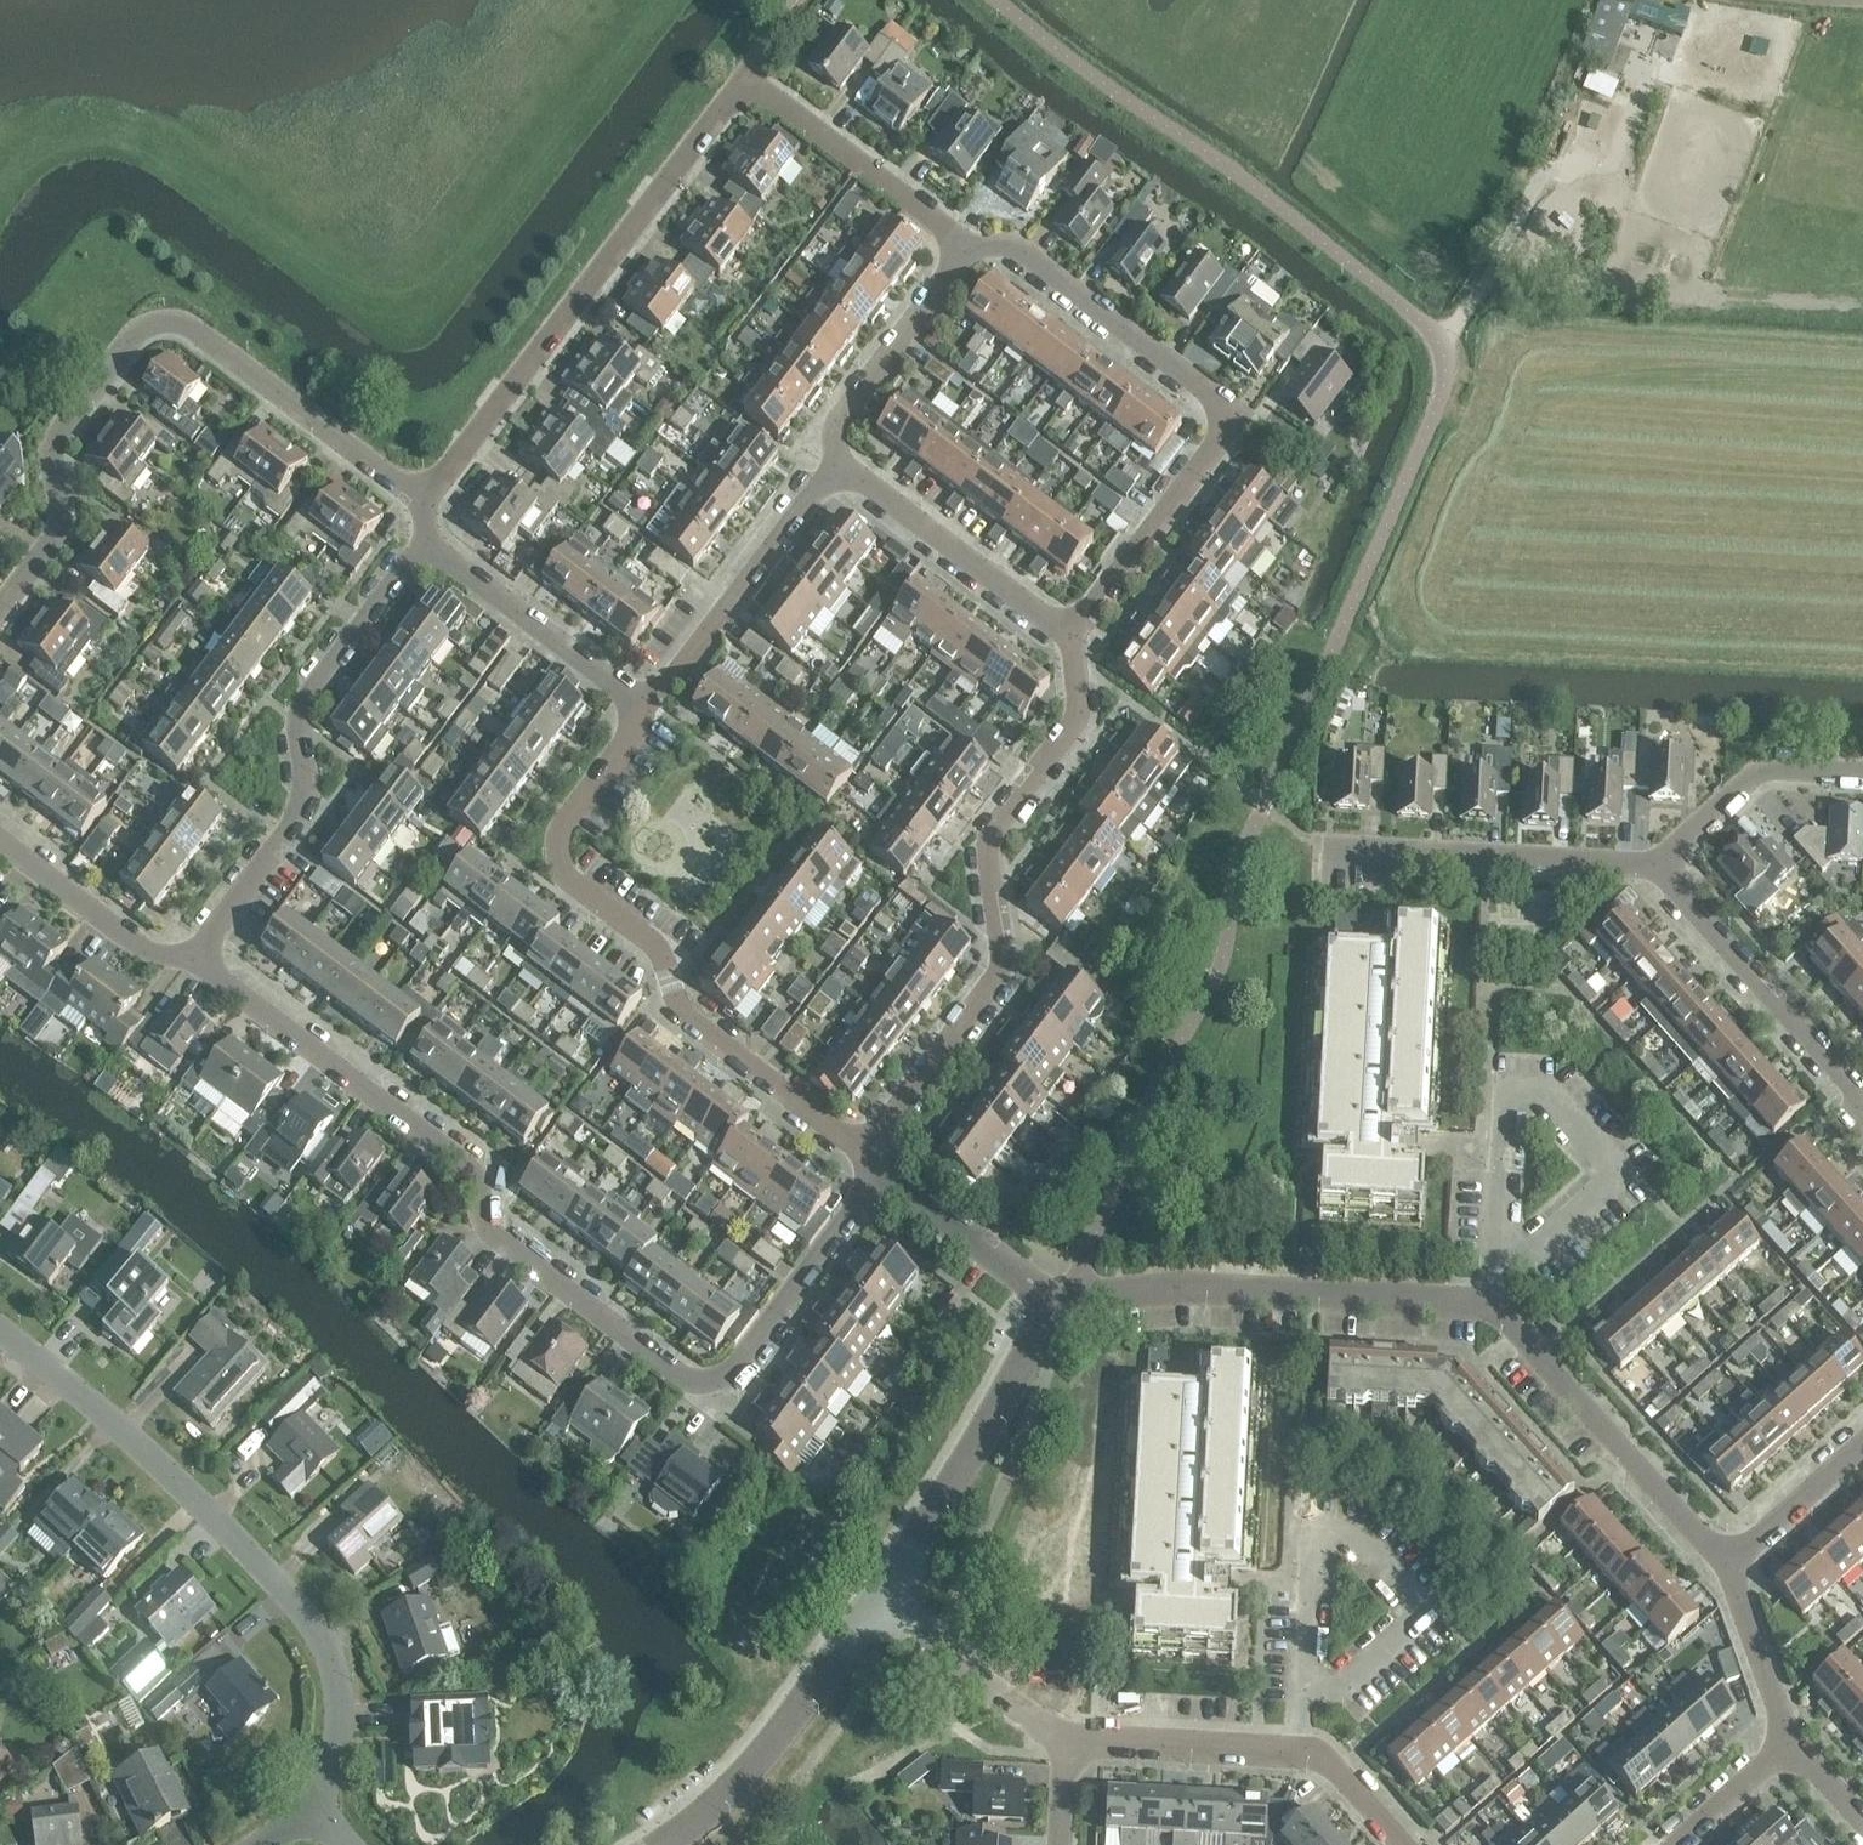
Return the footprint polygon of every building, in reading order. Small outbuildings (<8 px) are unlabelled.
[(1617,0),(1605,0),(1582,57),(1597,63),(1607,38),(1613,41),(1624,13),(1629,15),(1627,18),(1671,35),(1680,14),(1666,9),(1663,18),(1617,0)] [(863,59),(874,68),(892,45),(879,36),(867,53),(837,30),(809,67),(839,90),(863,59)] [(930,89),(900,67),(908,57),(892,45),(874,68),(871,72),(886,83),(866,110),(897,134),(930,89)] [(945,134),(931,153),(966,179),(1001,133),(974,113),(968,121),(961,115),(967,108),(951,96),(931,123),(945,134)] [(1029,126),(1064,143),(1074,122),(1040,105),(1029,126)] [(1025,126),(1017,137),(996,164),(1008,173),(996,189),(1027,212),(1067,158),(1025,126)] [(775,129),(766,140),(755,131),(746,143),(741,139),(734,149),(777,182),(794,160),(790,157),(798,146),(775,129)] [(725,194),(733,200),(756,218),(765,206),(761,203),(777,182),(734,149),(726,159),(731,163),(722,174),(734,183),(725,194)] [(1113,210),(1093,196),(1105,180),(1084,164),(1063,191),(1075,200),(1054,227),(1083,249),(1113,210)] [(844,224),(860,203),(848,194),(832,216),(844,224)] [(699,210),(692,220),(735,253),(752,231),(748,229),(756,218),(733,200),(725,211),(713,202),(704,214),(699,210)] [(1164,248),(1141,230),(1152,216),(1136,204),(1114,234),(1125,243),(1107,267),(1134,287),(1164,248)] [(871,245),(910,274),(916,266),(911,263),(921,249),(877,216),(861,237),(871,245)] [(692,254),(684,265),(707,283),(715,272),(719,275),(735,253),(692,220),(684,230),(689,234),(680,246),(692,254)] [(844,265),(851,270),(855,266),(889,292),(899,279),(904,282),(910,274),(871,245),(859,261),(851,255),(844,265)] [(844,265),(851,255),(844,250),(837,259),(844,265)] [(1215,284),(1227,293),(1239,278),(1227,268),(1221,277),(1194,256),(1162,299),(1189,320),(1215,284)] [(642,270),(635,280),(678,313),(694,291),(698,294),(707,283),(684,265),(675,277),(656,262),(647,274),(642,270)] [(855,266),(851,270),(839,287),(878,316),(884,308),(879,305),(889,292),(855,266)] [(1210,344),(1233,362),(1263,322),(1271,310),(1249,294),(1252,290),(1246,286),(1249,282),(1240,275),(1239,278),(1227,293),(1215,309),(1228,319),(1210,344)] [(992,335),(987,332),(1013,297),(1000,288),(1003,283),(994,276),(965,315),(977,324),(972,332),(976,335),(977,335),(986,342),(992,335)] [(623,305),(635,314),(626,325),(650,343),(658,332),(662,334),(678,313),(635,280),(627,290),(632,293),(623,305)] [(821,298),(827,303),(823,308),(857,333),(867,320),(872,324),(878,316),(839,287),(833,282),(821,298)] [(812,307),(820,297),(812,292),(805,301),(812,307)] [(857,333),(823,308),(827,303),(821,298),(820,297),(812,307),(820,312),(808,328),(846,358),(852,350),(848,346),(857,333)] [(992,335),(986,342),(991,346),(996,339),(1008,347),(1037,309),(1029,303),(1026,307),(1013,297),(987,332),(992,335)] [(770,299),(763,309),(771,315),(778,306),(770,299)] [(1024,360),(1018,367),(1028,374),(1033,367),(1029,363),(1055,329),(1041,319),(1045,315),(1037,309),(1008,347),(1024,360)] [(1286,363),(1290,358),(1309,334),(1296,324),(1289,319),(1284,319),(1279,319),(1275,320),(1270,326),(1263,322),(1233,362),(1257,379),(1275,355),(1286,363)] [(781,349),(782,350),(788,354),(792,349),(826,375),(836,362),(840,366),(846,358),(808,328),(795,345),(788,339),(781,349)] [(746,329),(738,340),(748,348),(757,337),(746,329)] [(1068,339),(1055,329),(1029,363),(1033,367),(1050,379),(1079,340),(1071,334),(1068,339)] [(781,349),(788,339),(781,334),(773,343),(781,349)] [(1309,334),(1290,358),(1305,369),(1284,398),(1317,424),(1350,381),(1321,359),(1329,349),(1309,334)] [(975,357),(981,350),(986,342),(977,335),(976,335),(971,343),(976,346),(970,354),(975,357)] [(630,361),(600,338),(582,361),(623,392),(634,378),(647,388),(648,387),(651,389),(665,370),(662,368),(663,367),(639,349),(630,361)] [(1060,399),(1070,406),(1075,399),(1071,395),(1096,361),(1083,351),(1087,346),(1079,340),(1050,379),(1066,391),(1060,399)] [(970,354),(976,346),(971,343),(965,350),(970,354)] [(792,349),(788,354),(782,350),(770,366),(776,370),(815,400),(821,392),(816,388),(826,375),(792,349)] [(1207,367),(1223,374),(1229,361),(1213,354),(1207,367)] [(143,388),(165,404),(156,416),(191,442),(200,430),(191,423),(194,419),(193,412),(184,406),(200,385),(183,372),(185,368),(168,355),(143,388)] [(945,388),(953,376),(932,360),(923,371),(945,388)] [(592,423),(592,422),(610,436),(611,436),(617,440),(626,428),(616,421),(622,413),(626,416),(636,402),(632,399),(633,399),(623,392),(582,361),(565,384),(595,406),(586,418),(592,423)] [(1096,361),(1071,395),(1075,399),(1091,411),(1121,372),(1113,366),(1109,371),(1096,361)] [(1022,382),(1028,374),(1018,367),(1013,374),(1022,382)] [(776,370),(764,386),(756,381),(749,391),(756,396),(760,391),(794,417),(804,404),(809,408),(815,400),(776,370)] [(1108,423),(1102,430),(1112,437),(1117,430),(1112,427),(1138,393),(1125,383),(1129,378),(1121,372),(1091,411),(1108,423)] [(749,391),(756,381),(749,375),(742,385),(749,391)] [(1005,431),(1009,415),(993,411),(997,396),(968,389),(960,421),(1005,431)] [(794,417),(760,391),(756,396),(749,391),(738,406),(745,411),(744,413),(782,442),(789,434),(784,430),(794,417)] [(1124,454),(1133,442),(1163,404),(1155,398),(1151,402),(1138,393),(1112,427),(1117,430),(1112,437),(1108,442),(1124,454)] [(903,399),(902,398),(877,432),(898,449),(930,407),(913,394),(910,394),(906,395),(903,399)] [(934,409),(953,418),(959,405),(940,395),(934,409)] [(1064,413),(1070,406),(1060,399),(1055,406),(1064,413)] [(670,423),(676,415),(670,411),(672,407),(663,401),(653,414),(662,421),(664,419),(670,423)] [(1170,410),(1163,404),(1133,442),(1155,459),(1181,425),(1167,414),(1170,410)] [(690,426),(696,417),(682,406),(676,415),(690,426)] [(930,407),(898,449),(914,461),(909,468),(918,475),(924,468),(919,465),(951,423),(930,407)] [(577,465),(587,451),(601,461),(617,440),(611,436),(610,436),(592,422),(592,423),(583,434),(554,411),(553,412),(549,409),(539,423),(543,426),(536,434),(577,465)] [(111,431),(105,439),(139,465),(140,465),(155,444),(168,454),(178,441),(152,422),(143,434),(118,414),(107,428),(111,431)] [(683,434),(690,426),(676,415),(670,423),(669,423),(683,434)] [(919,465),(924,468),(940,480),(972,439),(951,423),(919,465)] [(776,457),(777,456),(734,424),(717,447),(725,453),(726,453),(760,479),(773,461),(774,462),(777,458),(776,457)] [(263,427),(244,453),(232,444),(206,478),(218,488),(225,479),(230,482),(237,481),(238,480),(251,490),(257,482),(256,482),(283,447),(275,441),(277,438),(263,427)] [(1106,445),(1108,442),(1112,437),(1102,430),(1096,438),(1106,445)] [(200,447),(214,457),(225,442),(211,432),(200,447)] [(558,505),(558,506),(564,510),(580,489),(566,479),(577,465),(536,434),(519,457),(549,480),(540,491),(558,505)] [(0,439),(0,505),(14,486),(19,488),(24,485),(25,479),(18,435),(17,435),(18,444),(8,445),(0,439)] [(84,458),(110,478),(101,490),(126,509),(136,497),(130,492),(147,470),(140,465),(139,465),(105,439),(98,447),(95,444),(84,458)] [(972,439),(940,480),(956,493),(951,500),(960,507),(966,500),(961,496),(993,454),(972,439)] [(263,507),(281,520),(300,495),(288,486),(307,460),(293,450),(291,453),(283,447),(256,482),(257,482),(269,492),(262,501),(263,507)] [(656,470),(663,461),(649,451),(642,459),(656,470)] [(726,453),(725,453),(709,475),(743,501),(744,500),(745,501),(748,497),(747,496),(760,479),(726,453)] [(961,496),(966,500),(982,512),(1008,478),(1014,470),(993,454),(961,496)] [(650,478),(656,470),(642,459),(636,468),(650,478)] [(913,483),(918,475),(909,468),(903,476),(913,483)] [(1126,497),(1135,486),(1113,469),(1104,481),(1126,497)] [(998,525),(993,532),(1002,539),(1007,532),(1003,528),(1029,494),(1035,486),(1014,470),(1008,478),(982,512),(998,525)] [(1272,485),(1287,496),(1297,483),(1282,472),(1272,485)] [(1230,501),(1233,496),(1268,522),(1284,500),(1250,474),(1237,491),(1230,486),(1223,495),(1230,501)] [(709,475),(692,497),(727,523),(740,505),(741,506),(744,502),(743,502),(743,501),(709,475)] [(478,499),(519,529),(519,530),(532,540),(533,539),(531,537),(539,527),(544,515),(550,517),(558,506),(558,505),(540,491),(534,486),(525,498),(496,476),(478,499)] [(1223,495),(1230,486),(1222,480),(1215,490),(1223,495)] [(339,484),(319,510),(308,501),(282,535),(294,544),(300,535),(305,539),(312,538),(313,537),(327,547),(332,539),(358,504),(350,498),(353,495),(339,484)] [(1113,515),(1121,503),(1100,487),(1091,498),(1113,515)] [(1003,528),(1007,532),(1024,544),(1050,510),(1029,494),(1003,528)] [(622,515),(629,506),(615,495),(608,504),(622,515)] [(1233,496),(1230,501),(1218,517),(1252,543),(1268,522),(1233,496)] [(664,510),(676,519),(710,545),(711,544),(712,545),(715,541),(714,541),(727,523),(692,497),(683,509),(671,501),(664,510)] [(508,543),(519,530),(519,529),(478,499),(461,522),(502,552),(509,557),(515,549),(508,543)] [(955,515),(960,507),(951,500),(945,508),(955,515)] [(1040,556),(1034,563),(1044,570),(1049,563),(1045,560),(1071,526),(1076,518),(1056,502),(1050,510),(1024,544),(1040,556)] [(369,507),(366,510),(358,504),(332,539),(344,548),(338,555),(338,560),(355,573),(371,551),(363,544),(383,517),(369,507)] [(602,530),(611,537),(621,523),(613,516),(602,530)] [(840,517),(827,535),(826,535),(823,538),(824,539),(823,540),(858,566),(875,544),(840,517)] [(1205,533),(1198,528),(1191,537),(1198,543),(1202,538),(1236,564),(1252,543),(1218,517),(1205,533)] [(710,545),(676,519),(658,542),(693,568),(707,550),(708,550),(711,547),(710,546),(710,545)] [(1191,537),(1198,528),(1191,522),(1183,531),(1191,537)] [(102,540),(96,548),(131,575),(147,553),(160,563),(170,550),(144,531),(135,543),(110,523),(99,537),(102,540)] [(619,543),(630,529),(621,523),(611,537),(619,543)] [(1045,560),(1049,563),(1066,576),(1092,542),(1071,526),(1045,560)] [(227,555),(238,540),(228,532),(217,547),(227,555)] [(996,546),(1002,539),(993,532),(987,539),(996,546)] [(547,585),(547,584),(565,597),(591,563),(598,553),(597,552),(595,555),(590,551),(592,549),(576,536),(542,580),(544,581),(543,583),(547,585)] [(1202,538),(1198,543),(1185,559),(1195,567),(1196,566),(1220,585),(1221,584),(1236,564),(1202,538)] [(799,543),(793,552),(841,588),(842,588),(858,566),(823,540),(823,541),(822,540),(819,544),(820,544),(813,554),(799,543)] [(537,579),(555,557),(541,546),(524,569),(537,579)] [(87,554),(76,568),(102,587),(93,599),(118,618),(128,606),(115,596),(131,575),(96,548),(90,556),(87,554)] [(646,564),(655,570),(666,556),(657,550),(646,564)] [(790,584),(824,610),(824,611),(828,614),(845,591),(842,588),(841,588),(793,552),(786,560),(800,571),(793,580),(792,579),(789,583),(791,583),(790,584)] [(679,586),(688,573),(666,556),(655,570),(663,577),(664,575),(679,586)] [(215,584),(226,569),(216,561),(204,576),(215,584)] [(613,580),(618,574),(609,567),(604,573),(591,563),(565,597),(582,611),(582,612),(585,615),(586,614),(587,614),(613,580)] [(1038,578),(1044,570),(1034,563),(1029,571),(1038,578)] [(897,596),(914,573),(902,564),(885,586),(897,596)] [(1176,577),(1169,587),(1176,592),(1180,588),(1226,622),(1230,617),(1229,610),(1238,598),(1221,584),(1220,585),(1196,566),(1195,567),(1184,583),(1176,577)] [(272,567),(254,590),(261,596),(262,595),(294,620),(312,597),(297,585),(272,567)] [(321,575),(311,567),(307,572),(317,580),(321,575)] [(587,616),(591,619),(591,618),(609,631),(635,596),(623,587),(630,577),(621,570),(618,574),(613,580),(587,614),(588,615),(587,616)] [(329,589),(317,580),(307,572),(297,585),(312,597),(319,602),(329,589)] [(1169,587),(1176,577),(1169,572),(1162,581),(1169,587)] [(198,605),(210,590),(199,582),(188,597),(198,605)] [(766,587),(759,596),(808,632),(824,611),(824,610),(790,584),(789,585),(788,584),(785,588),(787,589),(780,598),(766,587)] [(912,635),(938,601),(921,588),(922,586),(918,584),(917,585),(916,584),(881,630),(904,647),(910,640),(913,636),(912,635)] [(1226,622),(1180,588),(1176,592),(1164,609),(1206,640),(1215,628),(1222,627),(1226,622)] [(278,642),(294,620),(262,595),(261,596),(254,590),(238,612),(245,617),(278,642)] [(416,616),(448,641),(459,649),(466,640),(455,632),(466,618),(463,616),(471,605),(453,591),(445,602),(433,593),(416,616)] [(661,609),(658,613),(635,596),(609,631),(627,644),(626,645),(629,648),(630,647),(632,648),(649,625),(653,629),(665,612),(661,609)] [(756,629),(791,655),(808,632),(759,596),(753,604),(767,615),(760,624),(759,623),(756,627),(757,628),(756,629)] [(44,617),(38,626),(80,658),(90,644),(91,646),(98,645),(111,628),(85,608),(76,620),(51,601),(40,615),(44,617)] [(874,601),(869,608),(871,610),(881,618),(887,610),(874,601)] [(912,635),(913,636),(934,652),(960,617),(961,616),(957,613),(956,614),(938,601),(912,635)] [(1138,629),(1145,634),(1148,630),(1194,664),(1198,659),(1197,652),(1206,640),(1164,609),(1152,625),(1145,619),(1138,629)] [(175,634),(187,618),(177,611),(165,626),(175,634)] [(1138,629),(1145,619),(1137,614),(1130,623),(1138,629)] [(416,616),(399,638),(432,663),(448,641),(416,616)] [(245,617),(228,640),(261,664),(278,642),(245,617)] [(960,617),(934,652),(931,655),(954,673),(957,669),(956,669),(982,634),(965,621),(966,620),(962,617),(961,618),(960,617)] [(18,645),(43,664),(34,676),(60,695),(69,683),(63,679),(80,658),(38,626),(32,634),(28,631),(18,645)] [(163,649),(175,634),(165,626),(153,642),(163,649)] [(1252,640),(1257,634),(1248,628),(1244,634),(1252,640)] [(1194,664),(1148,630),(1145,634),(1133,651),(1167,676),(1174,682),(1183,670),(1190,669),(1194,664)] [(487,670),(509,641),(496,631),(474,661),(487,670)] [(762,662),(771,650),(749,633),(739,645),(762,662)] [(975,689),(978,685),(1005,651),(1004,650),(1005,649),(1001,646),(1000,648),(982,634),(956,669),(957,669),(954,673),(945,683),(954,690),(962,679),(975,689)] [(399,638),(382,660),(415,685),(432,663),(399,638)] [(228,640),(212,662),(244,686),(261,664),(228,640)] [(154,666),(161,657),(148,648),(142,657),(154,666)] [(1006,650),(1005,651),(978,685),(1001,702),(1027,668),(1009,654),(1010,653),(1006,650)] [(1133,651),(1116,672),(1150,698),(1167,676),(1133,651)] [(506,685),(524,662),(511,652),(493,675),(506,685)] [(382,660),(366,683),(398,707),(415,685),(382,660)] [(784,679),(794,666),(785,660),(776,673),(784,679)] [(481,679),(487,670),(474,661),(468,669),(481,679)] [(212,662),(195,684),(228,708),(244,686),(212,662)] [(793,685),(802,673),(794,666),(784,679),(793,685)] [(525,698),(532,704),(565,729),(572,735),(575,730),(575,723),(586,708),(570,697),(579,686),(554,667),(546,678),(542,675),(525,698)] [(1027,715),(1034,721),(1045,706),(1038,700),(1049,685),(1048,684),(1049,683),(1045,680),(1044,681),(1027,668),(1001,702),(1023,719),(1027,715)] [(16,693),(26,679),(13,669),(2,682),(16,693)] [(698,711),(716,724),(742,689),(719,672),(713,679),(705,673),(692,690),(700,697),(693,707),(694,708),(693,709),(697,712),(698,711)] [(868,694),(879,680),(870,673),(860,687),(868,694)] [(500,693),(506,685),(493,675),(487,683),(500,693)] [(211,730),(228,708),(195,684),(190,680),(173,702),(178,706),(211,730)] [(877,700),(887,686),(879,680),(868,694),(877,700)] [(837,701),(848,687),(839,681),(829,695),(837,701)] [(366,683),(349,705),(382,729),(398,707),(366,683)] [(127,702),(134,693),(121,684),(115,693),(127,702)] [(742,689),(716,724),(733,737),(732,738),(736,741),(737,740),(737,741),(767,702),(745,685),(742,689)] [(845,708),(856,694),(848,687),(837,701),(845,708)] [(901,711),(911,699),(913,695),(906,689),(894,705),(901,711)] [(121,710),(127,702),(115,693),(109,701),(121,710)] [(63,726),(72,709),(47,697),(39,714),(63,726)] [(454,715),(460,707),(448,697),(441,705),(454,715)] [(1189,727),(1205,706),(1193,697),(1177,718),(1189,727)] [(156,723),(162,728),(194,753),(211,730),(178,706),(173,702),(173,701),(156,723)] [(737,742),(741,745),(742,744),(760,757),(786,723),(789,719),(767,702),(737,741),(738,741),(737,742)] [(532,704),(515,726),(548,751),(565,729),(532,704)] [(371,758),(389,734),(382,729),(349,705),(331,728),(371,758)] [(447,723),(454,715),(441,705),(435,714),(447,723)] [(947,726),(958,712),(949,706),(939,720),(947,726)] [(17,738),(2,727),(13,714),(5,708),(0,715),(0,761),(17,738)] [(911,708),(894,731),(903,737),(906,734),(918,743),(917,736),(919,728),(924,723),(923,717),(922,716),(911,708)] [(886,729),(897,715),(889,709),(878,722),(886,729)] [(472,728),(478,720),(466,711),(460,719),(472,728)] [(966,719),(958,712),(947,726),(956,733),(969,743),(979,731),(980,729),(966,719)] [(466,737),(472,728),(460,719),(453,727),(466,737)] [(162,728),(156,723),(154,722),(133,750),(141,756),(144,751),(177,776),(194,753),(162,728)] [(781,773),(782,774),(808,740),(786,723),(760,757),(777,771),(776,772),(780,774),(781,773)] [(980,729),(979,731),(993,741),(998,734),(984,724),(980,729)] [(14,788),(39,755),(24,744),(35,730),(28,725),(17,738),(0,761),(0,783),(2,785),(5,781),(14,788)] [(515,726),(499,749),(531,773),(548,751),(515,726)] [(405,728),(397,739),(408,747),(416,736),(405,728)] [(1144,730),(1131,746),(1124,741),(1117,750),(1124,756),(1128,751),(1173,786),(1190,764),(1144,730)] [(1001,748),(993,741),(979,731),(969,743),(992,760),(1001,748)] [(1117,750),(1124,741),(1117,735),(1109,745),(1117,750)] [(343,737),(337,744),(349,753),(355,746),(343,737)] [(830,756),(808,740),(782,774),(781,776),(785,778),(786,777),(804,791),(830,756)] [(953,740),(936,763),(970,789),(984,771),(985,772),(988,768),(986,767),(988,766),(953,740)] [(1637,755),(1635,790),(1650,791),(1649,800),(1681,802),(1684,757),(1652,755),(1653,741),(1638,740),(1637,754),(1637,755)] [(60,771),(46,761),(57,747),(50,741),(39,755),(14,788),(36,804),(68,763),(67,763),(60,771)] [(106,759),(115,748),(106,741),(97,753),(106,759)] [(420,759),(427,751),(414,741),(408,750),(420,759)] [(891,763),(898,755),(884,744),(877,753),(891,763)] [(117,768),(126,755),(115,747),(115,748),(106,759),(117,768)] [(1385,750),(1357,748),(1356,764),(1337,763),(1335,808),(1367,810),(1368,783),(1383,783),(1385,750)] [(499,749),(482,770),(482,771),(515,795),(531,773),(499,749)] [(1461,820),(1493,822),(1494,794),(1509,795),(1511,751),(1482,749),(1480,776),(1463,775),(1461,820)] [(414,767),(420,759),(408,750),(402,758),(414,767)] [(1173,786),(1128,751),(1124,756),(1112,772),(1157,807),(1173,786)] [(885,772),(891,763),(877,753),(871,761),(885,772)] [(1635,790),(1637,755),(1637,754),(1608,753),(1607,775),(1590,774),(1587,819),(1619,821),(1621,789),(1635,790)] [(439,773),(445,764),(432,755),(426,763),(439,773)] [(909,777),(913,780),(954,811),(954,810),(955,811),(958,807),(957,806),(970,789),(936,763),(926,755),(909,777)] [(825,807),(826,808),(852,773),(830,756),(804,791),(821,804),(820,805),(824,808),(825,807)] [(1430,818),(1431,791),(1446,792),(1448,758),(1432,757),(1431,774),(1400,772),(1398,817),(1430,818)] [(1556,826),(1557,798),(1572,799),(1574,760),(1558,759),(1557,780),(1526,779),(1524,824),(1556,826)] [(36,804),(59,821),(83,789),(90,780),(68,763),(36,804)] [(432,781),(439,773),(426,763),(420,772),(432,781)] [(475,765),(458,787),(498,817),(515,795),(482,771),(482,770),(475,765)] [(1112,772),(1100,788),(1092,783),(1085,792),(1092,798),(1096,793),(1140,827),(1141,828),(1157,807),(1112,772)] [(373,796),(406,820),(423,797),(391,773),(373,796)] [(869,793),(874,785),(860,775),(855,783),(869,793)] [(1085,792),(1092,783),(1085,777),(1078,787),(1085,792)] [(90,780),(83,789),(59,821),(82,839),(106,806),(92,796),(99,787),(90,780)] [(902,807),(937,833),(950,815),(951,816),(954,812),(953,811),(954,811),(913,780),(908,787),(909,791),(912,793),(902,807)] [(448,816),(480,840),(498,817),(458,787),(451,796),(459,801),(448,816)] [(172,817),(205,842),(222,819),(211,810),(217,802),(201,790),(195,798),(182,788),(164,812),(172,817)] [(1140,827),(1096,793),(1092,798),(1080,815),(1090,823),(1090,822),(1114,840),(1115,839),(1125,847),(1140,827)] [(373,796),(356,818),(389,842),(406,820),(373,796)] [(126,817),(133,809),(121,799),(114,808),(126,817)] [(876,821),(886,829),(920,855),(921,854),(922,855),(925,851),(924,850),(937,833),(902,807),(893,799),(876,821)] [(188,864),(205,842),(172,817),(164,812),(148,834),(155,839),(188,864)] [(1804,830),(1793,840),(1821,872),(1831,864),(1831,860),(1862,862),(1862,851),(1862,813),(1831,812),(1830,836),(1821,835),(1822,831),(1804,830)] [(111,839),(120,827),(107,817),(98,829),(111,839)] [(356,818),(340,840),(372,864),(389,842),(356,818)] [(1071,848),(1074,843),(1108,869),(1125,847),(1115,839),(1114,840),(1090,822),(1090,823),(1078,838),(1070,833),(1063,842),(1071,848)] [(1063,842),(1070,833),(1063,827),(1056,837),(1063,842)] [(920,856),(920,855),(886,829),(869,851),(903,878),(917,859),(918,860),(921,856),(920,856)] [(93,863),(111,840),(97,830),(80,853),(93,863)] [(818,832),(804,850),(803,850),(800,853),(802,854),(801,855),(835,881),(845,888),(862,865),(818,832)] [(1770,889),(1781,880),(1794,868),(1770,841),(1757,852),(1745,838),(1716,863),(1744,895),(1747,892),(1750,895),(1764,882),(1770,889)] [(155,839),(139,861),(171,886),(188,864),(155,839)] [(453,857),(459,848),(447,839),(441,847),(453,857)] [(322,863),(355,887),(372,864),(340,840),(322,863)] [(1058,864),(1092,890),(1099,895),(1114,875),(1107,870),(1108,869),(1074,843),(1071,848),(1058,864)] [(447,865),(453,857),(441,847),(434,856),(447,865)] [(835,881),(801,855),(800,856),(799,855),(797,859),(798,859),(784,877),(819,903),(835,881)] [(447,902),(462,913),(492,873),(469,856),(433,903),(441,909),(447,902)] [(121,884),(154,909),(171,886),(139,861),(121,884)] [(1058,864),(1046,880),(1039,875),(1031,884),(1039,890),(1042,885),(1076,911),(1092,890),(1058,864)] [(484,930),(490,923),(489,922),(514,890),(517,886),(503,875),(502,869),(498,865),(492,873),(462,913),(452,927),(460,933),(470,919),(484,930)] [(1031,884),(1039,875),(1031,869),(1024,879),(1031,884)] [(333,900),(343,887),(319,870),(309,883),(333,900)] [(768,898),(768,899),(802,925),(819,903),(784,877),(771,894),(770,894),(767,897),(768,898)] [(921,910),(930,898),(907,881),(898,893),(921,910)] [(420,901),(426,892),(414,883),(407,891),(420,901)] [(1076,911),(1042,885),(1039,890),(1026,907),(1060,932),(1076,911)] [(355,915),(363,904),(343,889),(335,899),(355,915)] [(489,922),(490,923),(511,939),(536,906),(514,890),(489,922)] [(413,909),(420,901),(407,891),(401,900),(413,909)] [(874,910),(874,909),(880,901),(868,892),(861,900),(874,910)] [(764,903),(751,921),(785,947),(802,925),(768,899),(767,900),(766,899),(763,903),(764,903)] [(867,918),(874,910),(861,900),(855,909),(867,918)] [(953,970),(966,952),(967,953),(970,949),(969,948),(970,947),(947,930),(956,918),(934,901),(925,913),(926,914),(909,936),(909,937),(918,944),(953,970)] [(527,963),(532,955),(533,956),(552,931),(553,932),(559,924),(536,906),(511,939),(506,947),(527,963)] [(44,927),(37,922),(39,920),(37,915),(30,910),(25,909),(23,911),(21,909),(5,931),(0,927),(0,958),(13,968),(44,927)] [(1646,931),(1627,910),(1615,921),(1605,910),(1578,934),(1590,948),(1598,941),(1615,959),(1646,931)] [(1322,1160),(1319,1216),(1322,1216),(1322,1212),(1344,1213),(1344,1217),(1347,1217),(1347,1208),(1369,1209),(1369,1218),(1371,1219),(1372,1215),(1394,1216),(1393,1220),(1396,1220),(1397,1210),(1419,1212),(1418,1221),(1421,1221),(1424,1166),(1406,1165),(1407,1159),(1413,1159),(1415,1130),(1438,1131),(1438,1128),(1428,1127),(1429,1106),(1439,1106),(1439,1103),(1435,1103),(1437,1081),(1440,1081),(1441,1079),(1431,1078),(1432,1056),(1442,1057),(1442,1054),(1438,1054),(1439,1032),(1443,1032),(1443,1029),(1434,1029),(1435,1007),(1444,1007),(1445,1004),(1441,1004),(1442,982),(1446,983),(1446,980),(1436,979),(1438,957),(1447,958),(1447,955),(1444,955),(1445,933),(1448,933),(1449,930),(1393,927),(1393,933),(1379,932),(1380,914),(1335,912),(1333,949),(1313,947),(1312,950),(1316,951),(1315,972),(1311,972),(1311,975),(1321,976),(1319,997),(1310,997),(1310,1000),(1313,1000),(1312,1022),(1309,1022),(1308,1025),(1318,1025),(1317,1047),(1307,1046),(1307,1049),(1311,1049),(1309,1071),(1306,1071),(1306,1074),(1315,1075),(1314,1096),(1304,1096),(1304,1099),(1308,1099),(1307,1121),(1303,1121),(1303,1123),(1313,1124),(1311,1146),(1302,1145),(1302,1148),(1348,1151),(1347,1162),(1322,1160)] [(886,932),(893,924),(880,914),(873,922),(886,932)] [(285,965),(309,932),(286,915),(261,947),(285,965)] [(1856,948),(1862,942),(1862,934),(1852,921),(1845,928),(1835,917),(1803,945),(1813,957),(1809,960),(1827,980),(1859,952),(1856,948)] [(734,943),(769,969),(785,947),(751,921),(738,939),(736,938),(734,941),(735,942),(734,943)] [(5,978),(28,994),(40,1004),(63,975),(51,966),(67,945),(44,927),(13,968),(5,978)] [(400,950),(409,937),(397,929),(388,941),(400,950)] [(521,970),(544,987),(549,980),(550,980),(574,947),(553,932),(552,931),(533,956),(532,955),(527,963),(521,970)] [(1632,979),(1663,950),(1646,931),(1615,959),(1632,979)] [(309,932),(285,965),(307,982),(331,949),(309,932)] [(431,954),(440,942),(432,935),(422,947),(431,954)] [(840,954),(847,945),(833,935),(827,944),(840,954)] [(953,970),(918,944),(909,937),(900,949),(895,946),(888,956),(894,960),(901,966),(902,966),(936,992),(937,991),(938,992),(941,988),(939,987),(953,970)] [(439,960),(448,948),(440,942),(431,954),(435,957),(439,960)] [(1856,948),(1859,952),(1827,980),(1845,1000),(1862,983),(1862,956),(1862,955),(1862,942),(1856,948)] [(752,991),(756,994),(760,988),(763,988),(769,981),(768,978),(773,972),(769,969),(734,943),(734,944),(733,943),(730,947),(731,948),(717,965),(752,991)] [(834,962),(840,954),(827,944),(820,952),(834,962)] [(422,967),(431,954),(422,947),(419,945),(409,957),(422,967)] [(550,980),(549,980),(544,987),(567,1004),(572,997),(596,964),(574,947),(550,980)] [(331,949),(307,982),(329,998),(353,966),(331,949)] [(860,969),(867,961),(853,950),(846,959),(860,969)] [(1632,979),(1649,998),(1681,970),(1663,950),(1632,979)] [(854,977),(860,969),(846,959),(840,967),(854,977)] [(919,1014),(933,996),(934,997),(937,994),(935,993),(936,992),(902,966),(901,966),(894,960),(887,970),(894,975),(885,988),(919,1014)] [(63,975),(40,1004),(53,1014),(60,1019),(69,1007),(86,1020),(119,976),(117,979),(94,962),(79,981),(66,971),(63,975)] [(567,1004),(588,1020),(593,1013),(594,1013),(618,981),(596,964),(572,997),(567,1004)] [(1103,1006),(1102,1001),(1111,989),(1078,964),(1070,975),(1068,974),(1067,976),(1066,975),(1063,978),(1064,979),(1057,988),(1043,978),(1037,986),(1085,1023),(1086,1022),(1091,1023),(1095,1022),(1099,1019),(1102,1015),(1104,1010),(1103,1006)] [(700,988),(735,1014),(752,991),(717,965),(705,981),(704,981),(700,985),(701,986),(700,988)] [(351,1015),(375,982),(353,966),(329,998),(351,1015)] [(474,988),(484,976),(475,969),(466,982),(474,988)] [(1681,970),(1649,998),(1667,1018),(1698,989),(1681,970)] [(1577,992),(1585,985),(1574,973),(1566,980),(1577,992)] [(86,1020),(108,1037),(104,1043),(119,1054),(139,1027),(126,1016),(143,994),(140,992),(137,995),(118,980),(120,977),(119,976),(86,1020)] [(483,994),(492,982),(484,976),(474,988),(483,994)] [(453,984),(445,978),(438,987),(447,994),(453,984)] [(807,998),(814,990),(800,979),(793,988),(807,998)] [(611,1038),(642,998),(618,981),(594,1013),(593,1013),(588,1020),(611,1038)] [(373,1032),(398,999),(375,982),(351,1015),(373,1032)] [(1862,1018),(1862,983),(1845,1000),(1862,1019),(1862,1018)] [(1587,1004),(1595,997),(1585,985),(1577,992),(1587,1004)] [(1085,1023),(1037,986),(1031,994),(1045,1005),(1038,1014),(1037,1013),(1034,1017),(1035,1018),(1034,1019),(1068,1045),(1078,1052),(1095,1030),(1091,1027),(1085,1023)] [(801,1007),(807,998),(793,988),(787,996),(801,1007)] [(860,1004),(868,1010),(903,1036),(903,1035),(904,1036),(907,1032),(906,1032),(919,1014),(885,988),(876,1000),(870,996),(866,996),(860,1004)] [(398,999),(373,1032),(396,1049),(407,1035),(414,1041),(436,1013),(405,989),(398,999)] [(1676,1045),(1716,1009),(1698,989),(1667,1018),(1669,1019),(1660,1027),(1676,1045)] [(827,1013),(833,1005),(819,994),(813,1003),(827,1013)] [(1625,1000),(1611,1011),(1620,1024),(1634,1014),(1625,1000)] [(177,1001),(159,1024),(148,1016),(127,1043),(140,1052),(170,1075),(180,1061),(208,1024),(177,1001)] [(519,1021),(528,1009),(519,1002),(510,1015),(519,1021)] [(820,1022),(827,1013),(813,1003),(807,1011),(820,1022)] [(900,1041),(903,1038),(902,1037),(903,1036),(868,1010),(860,1004),(854,1011),(855,1016),(861,1020),(852,1032),(886,1058),(899,1041),(900,1041)] [(527,1027),(536,1015),(528,1009),(519,1021),(527,1027)] [(1702,1057),(1734,1029),(1716,1009),(1676,1045),(1693,1065),(1702,1057)] [(773,1043),(790,1020),(778,1011),(761,1034),(773,1043)] [(1612,1031),(1620,1024),(1609,1012),(1601,1019),(1612,1031)] [(422,1047),(411,1061),(434,1078),(459,1046),(466,1036),(436,1013),(414,1041),(422,1047)] [(1024,1032),(1010,1022),(1004,1030),(1052,1067),(1052,1066),(1068,1045),(1034,1019),(1034,1020),(1033,1019),(1030,1022),(1031,1023),(1024,1032)] [(655,1051),(646,1044),(656,1030),(648,1023),(637,1037),(634,1041),(612,1070),(611,1071),(633,1089),(659,1054),(660,1053),(656,1050),(655,1051)] [(1622,1043),(1630,1035),(1620,1024),(1612,1031),(1622,1043)] [(792,1057),(809,1034),(796,1025),(779,1047),(792,1057)] [(1702,1057),(1720,1077),(1751,1048),(1734,1029),(1702,1057)] [(1008,1069),(1009,1069),(1035,1089),(1035,1088),(1047,1097),(1064,1075),(1052,1066),(1052,1067),(1004,1030),(997,1039),(1011,1049),(1004,1058),(1003,1057),(1000,1061),(1001,1062),(1000,1064),(1007,1069),(1008,1069)] [(827,1048),(835,1054),(869,1080),(870,1079),(871,1080),(874,1076),(873,1076),(886,1058),(852,1032),(841,1046),(836,1043),(831,1043),(827,1048)] [(563,1054),(572,1042),(564,1036),(554,1048),(563,1054)] [(634,1041),(628,1036),(606,1066),(612,1070),(634,1041)] [(459,1046),(434,1078),(457,1095),(481,1062),(496,1043),(487,1037),(473,1056),(459,1046)] [(231,1042),(219,1058),(207,1049),(199,1060),(181,1083),(218,1111),(256,1061),(231,1042)] [(571,1061),(581,1048),(572,1042),(563,1054),(571,1061)] [(199,1060),(207,1049),(199,1043),(191,1055),(199,1060)] [(457,1095),(479,1111),(503,1079),(489,1068),(504,1049),(496,1043),(481,1062),(457,1095)] [(1737,1096),(1769,1068),(1751,1048),(1720,1077),(1737,1096)] [(544,1050),(533,1065),(543,1072),(554,1057),(544,1050)] [(655,1105),(692,1057),(684,1051),(673,1065),(664,1058),(665,1057),(661,1054),(660,1055),(659,1054),(633,1089),(625,1100),(646,1117),(652,1109),(655,1105)] [(1647,1070),(1655,1063),(1644,1051),(1636,1058),(1647,1070)] [(813,1073),(807,1080),(832,1099),(838,1092),(852,1103),(866,1085),(867,1085),(870,1082),(869,1081),(869,1080),(835,1054),(818,1077),(813,1073)] [(700,1063),(692,1057),(655,1105),(652,1109),(675,1127),(678,1122),(704,1088),(703,1087),(704,1086),(700,1083),(699,1084),(690,1077),(700,1063)] [(559,1078),(567,1068),(555,1059),(547,1069),(559,1078)] [(243,1130),(255,1139),(281,1105),(269,1096),(281,1080),(256,1061),(218,1111),(243,1130)] [(1657,1082),(1666,1075),(1655,1063),(1647,1070),(1657,1082)] [(1737,1096),(1755,1116),(1786,1088),(1769,1068),(1737,1096)] [(984,1072),(978,1080),(1026,1117),(1026,1118),(1030,1121),(1047,1097),(1035,1088),(1035,1089),(1009,1069),(1008,1069),(1007,1069),(1004,1072),(1005,1073),(998,1083),(984,1072)] [(503,1079),(479,1111),(501,1128),(525,1096),(531,1088),(509,1072),(503,1079)] [(1026,1118),(1026,1117),(978,1080),(972,1089),(986,1099),(979,1109),(977,1108),(975,1111),(976,1112),(975,1113),(1010,1139),(1026,1118)] [(678,1122),(699,1138),(700,1139),(736,1091),(728,1084),(717,1098),(708,1091),(709,1090),(705,1087),(704,1088),(678,1122)] [(1805,1108),(1786,1088),(1755,1116),(1773,1136),(1805,1108)] [(1683,1110),(1691,1103),(1680,1090),(1672,1098),(1683,1110)] [(699,1138),(696,1142),(718,1159),(719,1159),(742,1129),(748,1122),(747,1121),(748,1119),(744,1116),(743,1118),(734,1111),(745,1097),(736,1091),(700,1139),(699,1138)] [(525,1096),(501,1128),(524,1146),(536,1130),(541,1134),(553,1117),(525,1096)] [(293,1114),(281,1105),(255,1139),(244,1153),(259,1165),(264,1159),(287,1176),(331,1118),(305,1098),(293,1114)] [(1693,1121),(1701,1114),(1691,1103),(1683,1110),(1693,1121)] [(973,1113),(971,1117),(972,1118),(965,1127),(951,1116),(945,1124),(993,1161),(1010,1139),(975,1113),(975,1114),(973,1113)] [(583,1127),(565,1114),(556,1126),(574,1139),(583,1127)] [(945,1124),(938,1133),(952,1143),(945,1152),(944,1152),(941,1155),(942,1156),(941,1158),(952,1166),(976,1184),(993,1161),(945,1124)] [(742,1129),(719,1159),(718,1159),(712,1167),(735,1184),(739,1180),(738,1180),(774,1132),(766,1125),(756,1138),(752,1135),(752,1136),(742,1129)] [(617,1129),(610,1138),(623,1148),(630,1139),(617,1129)] [(1718,1149),(1726,1142),(1715,1129),(1707,1137),(1718,1149)] [(752,1194),(757,1194),(759,1196),(760,1197),(786,1162),(785,1162),(786,1161),(782,1158),(781,1159),(772,1152),(783,1138),(774,1132),(738,1180),(739,1180),(741,1182),(743,1187),(752,1194)] [(352,1195),(382,1156),(369,1146),(372,1143),(363,1136),(360,1140),(355,1135),(343,1151),(331,1142),(305,1177),(326,1192),(344,1205),(352,1194),(352,1195)] [(639,1143),(632,1137),(630,1139),(623,1148),(634,1156),(640,1148),(639,1143)] [(1773,1169),(1792,1190),(1823,1161),(1805,1141),(1773,1169)] [(1728,1160),(1736,1153),(1726,1142),(1718,1149),(1728,1160)] [(610,1167),(619,1154),(611,1148),(601,1160),(610,1167)] [(640,1148),(634,1156),(645,1165),(654,1154),(645,1148),(640,1148)] [(1061,1161),(1050,1152),(1048,1151),(1040,1162),(1052,1172),(1061,1161)] [(655,1152),(654,1154),(645,1165),(667,1181),(676,1168),(655,1152)] [(618,1173),(627,1161),(619,1154),(610,1167),(618,1173)] [(559,1170),(544,1159),(520,1191),(543,1209),(575,1166),(566,1160),(559,1170)] [(779,1218),(782,1214),(818,1165),(810,1159),(800,1173),(790,1166),(791,1165),(787,1162),(787,1163),(786,1162),(760,1197),(759,1196),(756,1200),(779,1218)] [(1809,1209),(1841,1181),(1823,1161),(1792,1190),(1783,1198),(1800,1218),(1810,1210),(1809,1209)] [(1039,1162),(1031,1173),(1044,1183),(1052,1172),(1040,1162),(1039,1162)] [(818,1165),(782,1214),(803,1230),(797,1238),(809,1246),(830,1217),(820,1210),(831,1196),(829,1195),(830,1194),(826,1191),(825,1192),(816,1185),(827,1172),(818,1165)] [(575,1166),(543,1209),(565,1226),(590,1193),(576,1183),(583,1173),(575,1166)] [(976,1184),(952,1166),(947,1173),(971,1191),(976,1184)] [(32,1213),(56,1180),(42,1169),(17,1203),(32,1213)] [(687,1202),(698,1188),(677,1171),(666,1185),(687,1202)] [(406,1174),(392,1192),(380,1183),(355,1215),(372,1228),(380,1216),(406,1235),(435,1196),(406,1174)] [(654,1199),(663,1187),(655,1181),(646,1193),(654,1199)] [(1810,1210),(1827,1229),(1858,1201),(1841,1181),(1809,1209),(1810,1210)] [(662,1206),(667,1199),(672,1193),(663,1187),(654,1199),(662,1206)] [(590,1193),(565,1226),(587,1242),(618,1201),(612,1197),(608,1198),(604,1203),(590,1193)] [(709,1218),(720,1203),(708,1194),(696,1209),(709,1218)] [(618,1201),(587,1242),(609,1259),(634,1226),(640,1217),(618,1201)] [(1862,1231),(1862,1206),(1858,1201),(1827,1229),(1844,1248),(1862,1231)] [(1754,1223),(1764,1214),(1754,1202),(1744,1211),(1754,1223)] [(284,1228),(295,1214),(284,1206),(273,1220),(284,1228)] [(728,1234),(737,1223),(721,1211),(713,1223),(728,1234)] [(1730,1214),(1710,1233),(1738,1264),(1758,1246),(1730,1214)] [(102,1331),(130,1354),(160,1318),(148,1308),(164,1289),(134,1264),(161,1231),(145,1217),(119,1248),(120,1249),(95,1279),(114,1295),(97,1315),(107,1325),(102,1331)] [(57,1237),(35,1221),(8,1257),(48,1287),(66,1263),(77,1271),(101,1241),(71,1219),(57,1237)] [(694,1238),(703,1226),(695,1220),(685,1232),(694,1238)] [(1772,1242),(1782,1233),(1771,1222),(1761,1231),(1772,1242)] [(634,1226),(609,1259),(630,1275),(631,1275),(650,1250),(651,1251),(657,1244),(634,1226)] [(702,1245),(711,1232),(703,1226),(694,1238),(702,1245)] [(1844,1248),(1862,1268),(1862,1267),(1862,1231),(1844,1248)] [(1710,1233),(1690,1250),(1718,1282),(1738,1264),(1710,1233)] [(1783,1254),(1793,1245),(1782,1233),(1772,1242),(1783,1254)] [(426,1292),(428,1290),(441,1301),(433,1311),(434,1312),(420,1328),(432,1338),(446,1321),(470,1290),(458,1281),(473,1261),(442,1238),(410,1280),(426,1292)] [(774,1271),(783,1258),(761,1241),(751,1253),(774,1271)] [(429,1246),(423,1242),(417,1249),(423,1254),(429,1246)] [(672,1267),(678,1259),(657,1244),(651,1251),(650,1250),(631,1275),(630,1275),(624,1282),(647,1300),(672,1267)] [(858,1252),(852,1260),(901,1297),(901,1296),(918,1274),(883,1248),(882,1250),(881,1249),(878,1252),(879,1253),(872,1262),(858,1252)] [(1718,1282),(1690,1250),(1671,1268),(1699,1299),(1718,1282)] [(738,1272),(747,1260),(739,1253),(730,1266),(738,1272)] [(647,1300),(670,1317),(694,1284),(695,1284),(701,1277),(678,1259),(672,1267),(647,1300)] [(746,1278),(756,1266),(747,1260),(738,1272),(746,1278)] [(850,1293),(884,1319),(883,1319),(887,1322),(905,1299),(901,1296),(901,1297),(852,1260),(846,1269),(860,1279),(853,1288),(852,1288),(849,1291),(850,1292),(850,1293)] [(1807,1281),(1817,1272),(1806,1260),(1796,1269),(1807,1281)] [(1671,1268),(1651,1285),(1679,1317),(1699,1299),(1671,1268)] [(1817,1293),(1827,1284),(1817,1272),(1807,1281),(1817,1293)] [(494,1283),(472,1312),(461,1303),(442,1328),(460,1342),(469,1331),(493,1349),(525,1306),(494,1283)] [(670,1317),(691,1333),(692,1333),(716,1300),(721,1293),(714,1287),(708,1294),(695,1284),(694,1284),(670,1317)] [(1651,1285),(1632,1303),(1660,1334),(1679,1317),(1651,1285)] [(1776,1307),(1788,1297),(1781,1289),(1769,1299),(1776,1307)] [(1789,1321),(1813,1300),(1806,1291),(1781,1313),(1789,1321)] [(692,1333),(691,1333),(686,1340),(691,1344),(697,1343),(709,1352),(712,1348),(715,1351),(725,1337),(735,1345),(759,1314),(745,1303),(741,1308),(721,1293),(716,1300),(692,1333)] [(839,1307),(825,1296),(819,1305),(867,1341),(867,1340),(872,1343),(887,1322),(883,1319),(884,1319),(850,1293),(849,1294),(848,1293),(845,1297),(846,1297),(839,1307)] [(1764,1318),(1776,1307),(1769,1299),(1757,1310),(1764,1318)] [(1842,1320),(1852,1312),(1841,1299),(1831,1308),(1842,1320)] [(1632,1303),(1612,1320),(1640,1351),(1660,1334),(1632,1303)] [(824,1343),(855,1366),(855,1365),(872,1343),(867,1340),(867,1341),(819,1305),(813,1313),(827,1323),(820,1332),(819,1332),(816,1335),(817,1336),(816,1338),(822,1343),(824,1343)] [(1852,1332),(1862,1323),(1852,1312),(1842,1320),(1852,1332)] [(190,1338),(210,1356),(175,1394),(211,1427),(265,1368),(229,1335),(234,1331),(214,1313),(190,1338)] [(1777,1332),(1789,1321),(1781,1313),(1769,1324),(1777,1332)] [(1591,1339),(1620,1370),(1640,1351),(1612,1320),(1591,1339)] [(1737,1342),(1749,1332),(1742,1324),(1730,1334),(1737,1342)] [(549,1325),(537,1340),(525,1331),(505,1358),(517,1367),(511,1375),(548,1403),(586,1352),(549,1325)] [(1725,1353),(1737,1342),(1730,1334),(1718,1345),(1725,1353)] [(1750,1356),(1761,1345),(1754,1337),(1742,1348),(1750,1356)] [(1820,1356),(1848,1387),(1862,1374),(1862,1363),(1841,1338),(1820,1356)] [(800,1346),(793,1354),(841,1391),(845,1394),(863,1371),(855,1365),(855,1366),(824,1343),(822,1343),(820,1346),(821,1347),(814,1357),(800,1346)] [(433,1345),(426,1355),(435,1362),(443,1352),(433,1345)] [(1737,1367),(1750,1356),(1742,1348),(1730,1359),(1737,1367)] [(1237,1605),(1219,1604),(1220,1598),(1227,1598),(1228,1569),(1251,1570),(1251,1567),(1241,1567),(1243,1545),(1252,1545),(1252,1542),(1249,1542),(1250,1520),(1254,1520),(1254,1518),(1244,1517),(1245,1495),(1255,1496),(1255,1493),(1251,1493),(1253,1471),(1256,1471),(1256,1468),(1247,1468),(1248,1446),(1258,1446),(1258,1443),(1254,1443),(1255,1421),(1259,1422),(1259,1419),(1250,1418),(1251,1396),(1260,1397),(1261,1394),(1257,1394),(1258,1372),(1262,1372),(1262,1369),(1207,1366),(1206,1372),(1192,1371),(1193,1353),(1149,1351),(1147,1388),(1126,1386),(1126,1389),(1129,1390),(1128,1411),(1125,1411),(1124,1414),(1134,1415),(1133,1436),(1123,1436),(1123,1439),(1127,1439),(1126,1461),(1122,1461),(1122,1464),(1131,1464),(1130,1486),(1120,1485),(1120,1488),(1124,1488),(1123,1510),(1119,1510),(1119,1513),(1129,1513),(1127,1535),(1118,1535),(1118,1538),(1121,1538),(1120,1560),(1116,1560),(1116,1562),(1126,1563),(1125,1585),(1115,1584),(1115,1587),(1161,1590),(1160,1601),(1135,1600),(1132,1655),(1135,1655),(1135,1651),(1157,1652),(1157,1656),(1160,1656),(1160,1647),(1182,1648),(1182,1657),(1185,1658),(1185,1654),(1207,1655),(1206,1659),(1209,1659),(1210,1649),(1232,1650),(1231,1660),(1234,1660),(1237,1605)] [(1336,1402),(1372,1404),(1371,1426),(1379,1427),(1380,1397),(1383,1356),(1362,1355),(1363,1351),(1351,1351),(1351,1354),(1329,1353),(1325,1424),(1335,1424),(1336,1402)] [(1461,1440),(1444,1455),(1450,1461),(1503,1414),(1489,1399),(1492,1396),(1484,1388),(1481,1390),(1454,1360),(1415,1358),(1415,1354),(1403,1353),(1403,1357),(1383,1356),(1380,1397),(1379,1427),(1387,1427),(1388,1405),(1432,1408),(1461,1440)] [(825,1413),(825,1412),(841,1391),(793,1354),(787,1363),(801,1373),(794,1383),(793,1382),(790,1386),(791,1386),(791,1387),(825,1413)] [(1848,1387),(1820,1356),(1801,1374),(1829,1405),(1848,1387)] [(1698,1377),(1710,1366),(1703,1359),(1691,1369),(1698,1377)] [(1686,1388),(1698,1377),(1691,1369),(1679,1380),(1686,1388)] [(1710,1391),(1722,1380),(1715,1372),(1703,1383),(1710,1391)] [(1809,1422),(1829,1405),(1801,1374),(1781,1391),(1809,1422)] [(279,1437),(268,1448),(279,1460),(282,1457),(287,1462),(284,1465),(286,1466),(273,1479),(291,1498),(339,1451),(302,1414),(323,1394),(307,1378),(263,1421),(279,1437)] [(577,1388),(551,1423),(565,1434),(576,1419),(601,1438),(600,1439),(599,1441),(599,1443),(599,1445),(600,1447),(600,1449),(601,1451),(603,1453),(604,1454),(606,1455),(608,1455),(610,1455),(612,1455),(614,1455),(616,1454),(618,1452),(619,1451),(622,1447),(623,1447),(650,1412),(635,1401),(629,1409),(621,1403),(624,1399),(601,1382),(590,1398),(577,1388)] [(1698,1402),(1710,1391),(1703,1383),(1691,1393),(1698,1402)] [(825,1412),(825,1413),(791,1387),(790,1388),(789,1387),(786,1391),(787,1392),(780,1401),(766,1390),(760,1399),(812,1438),(829,1415),(825,1412)] [(1761,1408),(1790,1440),(1809,1422),(1781,1391),(1761,1408)] [(1770,1457),(1790,1440),(1761,1408),(1748,1393),(1728,1411),(1742,1426),(1770,1457)] [(1658,1413),(1669,1403),(1662,1395),(1651,1405),(1658,1413)] [(757,1432),(769,1441),(760,1452),(791,1476),(800,1464),(795,1461),(812,1438),(760,1399),(754,1407),(768,1417),(761,1427),(760,1426),(757,1430),(758,1431),(757,1432)] [(883,1418),(887,1412),(881,1407),(877,1413),(883,1418)] [(1670,1427),(1682,1417),(1674,1408),(1663,1419),(1670,1427)] [(14,1421),(0,1410),(0,1437),(14,1421)] [(1516,1429),(1503,1414),(1450,1461),(1455,1467),(1472,1452),(1496,1479),(1479,1494),(1485,1500),(1537,1453),(1524,1438),(1527,1435),(1519,1427),(1516,1429)] [(14,1421),(0,1437),(0,1508),(5,1512),(24,1489),(10,1478),(17,1471),(20,1474),(44,1445),(14,1421)] [(374,1457),(392,1436),(378,1423),(359,1444),(374,1457)] [(1770,1457),(1742,1426),(1722,1443),(1751,1475),(1770,1457)] [(1368,1440),(1369,1432),(1335,1430),(1334,1438),(1368,1440)] [(647,1441),(627,1468),(643,1480),(647,1475),(660,1485),(656,1490),(657,1491),(653,1496),(654,1504),(668,1515),(677,1513),(680,1509),(693,1518),(721,1481),(685,1454),(689,1448),(672,1435),(660,1451),(647,1441)] [(1715,1435),(1694,1454),(1702,1462),(1730,1493),(1751,1475),(1722,1443),(1722,1444),(1715,1435)] [(1551,1468),(1537,1453),(1485,1500),(1490,1506),(1507,1492),(1531,1518),(1514,1533),(1521,1540),(1574,1493),(1559,1477),(1562,1474),(1554,1466),(1551,1468)] [(1468,1503),(1475,1497),(1452,1472),(1446,1477),(1468,1503)] [(59,1562),(111,1507),(106,1512),(74,1483),(34,1525),(57,1546),(50,1554),(59,1562)] [(351,1522),(353,1524),(354,1526),(346,1533),(344,1531),(328,1546),(355,1575),(371,1561),(366,1554),(402,1521),(369,1484),(341,1510),(351,1521),(351,1522)] [(1560,1527),(1578,1547),(1610,1519),(1591,1499),(1560,1527)] [(1862,1535),(1862,1504),(1848,1518),(1862,1535)] [(143,1537),(111,1507),(59,1562),(60,1563),(72,1550),(103,1579),(143,1537)] [(1503,1542),(1509,1536),(1487,1511),(1480,1516),(1503,1542)] [(1830,1534),(1858,1566),(1862,1561),(1862,1535),(1848,1518),(1830,1534)] [(1578,1547),(1596,1567),(1627,1539),(1610,1519),(1578,1547)] [(18,1539),(6,1527),(0,1533),(0,1557),(18,1539)] [(1858,1566),(1830,1534),(1811,1551),(1839,1582),(1858,1566)] [(1596,1567),(1613,1586),(1645,1558),(1627,1539),(1596,1567)] [(457,1562),(449,1549),(434,1558),(442,1571),(457,1562)] [(1811,1551),(1793,1567),(1821,1599),(1839,1582),(1811,1551)] [(413,1589),(442,1571),(434,1558),(405,1576),(413,1589)] [(1645,1558),(1613,1586),(1631,1606),(1662,1578),(1645,1558)] [(1541,1581),(1549,1574),(1539,1562),(1531,1569),(1541,1581)] [(1821,1599),(1793,1567),(1773,1585),(1801,1616),(1821,1599)] [(10,1598),(20,1588),(0,1569),(0,1595),(3,1598),(10,1598)] [(169,1648),(170,1649),(212,1609),(179,1574),(136,1614),(164,1642),(153,1652),(151,1650),(118,1682),(139,1704),(172,1672),(158,1658),(169,1648)] [(1552,1592),(1560,1585),(1549,1574),(1541,1581),(1552,1592)] [(1648,1626),(1680,1597),(1662,1578),(1631,1606),(1648,1626)] [(75,1640),(111,1602),(98,1590),(63,1628),(75,1640)] [(1648,1626),(1667,1646),(1698,1618),(1680,1597),(1648,1626)] [(404,1675),(414,1671),(418,1682),(448,1672),(444,1661),(448,1659),(447,1657),(459,1653),(449,1626),(438,1630),(427,1599),(383,1615),(394,1644),(397,1643),(401,1654),(397,1655),(404,1675)] [(1576,1620),(1584,1613),(1574,1600),(1566,1608),(1576,1620)] [(1555,1607),(1535,1624),(1563,1655),(1583,1638),(1555,1607)] [(1576,1620),(1587,1631),(1595,1624),(1584,1613),(1576,1620)] [(86,1651),(108,1629),(97,1618),(75,1640),(86,1651)] [(1862,1628),(1862,1624),(1858,1618),(1847,1628),(1854,1636),(1862,1628)] [(1563,1655),(1535,1624),(1517,1641),(1545,1672),(1563,1655)] [(1842,1647),(1854,1636),(1847,1628),(1835,1639),(1842,1647)] [(1611,1659),(1619,1652),(1609,1640),(1601,1648),(1611,1659)] [(1517,1641),(1498,1657),(1526,1689),(1545,1672),(1517,1641)] [(1663,1665),(1671,1658),(1664,1650),(1656,1657),(1663,1665)] [(1730,1650),(1716,1655),(1725,1682),(1739,1677),(1730,1650)] [(1611,1659),(1622,1670),(1630,1663),(1619,1652),(1611,1659)] [(1825,1699),(1817,1706),(1822,1712),(1862,1677),(1843,1656),(1812,1684),(1825,1699)] [(1526,1689),(1498,1657),(1480,1674),(1508,1705),(1526,1689)] [(207,1693),(231,1719),(220,1730),(230,1741),(276,1700),(242,1662),(207,1693)] [(1480,1674),(1461,1690),(1489,1722),(1508,1705),(1480,1674)] [(1696,1689),(1683,1675),(1674,1683),(1714,1728),(1735,1709),(1708,1679),(1696,1689)] [(1835,1710),(1848,1724),(1862,1710),(1862,1678),(1862,1677),(1822,1712),(1827,1718),(1835,1710)] [(1600,1696),(1611,1686),(1604,1678),(1593,1688),(1600,1696)] [(1678,1706),(1668,1715),(1695,1745),(1714,1728),(1674,1683),(1665,1691),(1678,1706)] [(158,1722),(182,1701),(170,1688),(147,1709),(158,1722)] [(1589,1707),(1600,1696),(1593,1688),(1581,1698),(1589,1707)] [(1471,1738),(1489,1722),(1461,1690),(1443,1707),(1471,1738)] [(1595,1711),(1602,1720),(1621,1703),(1614,1694),(1595,1711)] [(414,1724),(411,1724),(411,1731),(414,1731),(414,1744),(412,1744),(412,1751),(415,1751),(415,1771),(439,1770),(439,1773),(466,1772),(466,1769),(488,1768),(488,1748),(490,1748),(489,1721),(487,1721),(486,1701),(413,1703),(414,1724)] [(1443,1707),(1424,1723),(1453,1755),(1471,1738),(1443,1707)] [(1644,1710),(1635,1718),(1675,1763),(1695,1745),(1668,1715),(1657,1724),(1644,1710)] [(1852,1745),(1857,1751),(1862,1746),(1862,1710),(1848,1724),(1860,1738),(1852,1745)] [(1563,1729),(1575,1719),(1567,1711),(1556,1721),(1563,1729)] [(1639,1741),(1629,1750),(1656,1780),(1675,1763),(1635,1718),(1626,1726),(1639,1741)] [(1552,1739),(1563,1729),(1556,1721),(1544,1731),(1552,1739)] [(1424,1723),(1406,1740),(1434,1771),(1453,1755),(1424,1723)] [(1565,1738),(1538,1761),(1548,1773),(1576,1751),(1565,1738)] [(1434,1771),(1406,1740),(1387,1757),(1415,1789),(1434,1771)] [(1526,1762),(1538,1752),(1530,1744),(1519,1754),(1526,1762)] [(1609,1770),(1635,1798),(1656,1780),(1629,1750),(1618,1759),(1605,1745),(1595,1754),(1599,1758),(1593,1763),(1603,1775),(1609,1770)] [(13,1768),(0,1751),(0,1779),(13,1768)] [(67,1794),(90,1782),(73,1751),(52,1768),(67,1794)] [(1515,1773),(1526,1762),(1519,1754),(1508,1764),(1515,1773)] [(188,1815),(157,1755),(114,1777),(144,1837),(188,1815)] [(927,1758),(898,1773),(906,1787),(934,1772),(927,1758)] [(1609,1792),(1584,1764),(1568,1779),(1572,1783),(1561,1793),(1570,1802),(1597,1832),(1618,1814),(1603,1798),(1609,1792)] [(1022,1820),(1024,1784),(981,1781),(982,1767),(943,1765),(942,1791),(975,1793),(974,1818),(1022,1820)] [(1489,1795),(1501,1785),(1493,1777),(1482,1787),(1489,1795)] [(1478,1806),(1489,1795),(1482,1787),(1471,1798),(1478,1806)] [(1135,1793),(1108,1792),(1106,1832),(1121,1833),(1120,1844),(1132,1844),(1135,1793)] [(1135,1793),(1132,1844),(1145,1844),(1145,1834),(1159,1835),(1162,1795),(1135,1793)] [(1188,1796),(1162,1795),(1159,1835),(1173,1836),(1173,1844),(1185,1844),(1188,1796)] [(1212,1838),(1214,1798),(1188,1796),(1185,1844),(1197,1844),(1197,1837),(1212,1838)] [(1570,1802),(1560,1812),(1547,1797),(1538,1805),(1573,1844),(1583,1844),(1597,1832),(1570,1802)] [(1240,1799),(1214,1798),(1212,1838),(1225,1839),(1225,1844),(1237,1844),(1240,1799)] [(1291,1812),(1295,1801),(1286,1798),(1283,1810),(1291,1812)] [(1275,1835),(1279,1824),(1266,1824),(1268,1801),(1240,1799),(1237,1844),(1250,1844),(1250,1840),(1265,1841),(1272,1842),(1274,1835),(1275,1835)] [(1463,1819),(1471,1812),(1460,1800),(1453,1807),(1463,1819)] [(1538,1805),(1529,1814),(1542,1828),(1531,1837),(1538,1844),(1573,1844),(1538,1805)] [(78,1809),(31,1816),(35,1844),(83,1844),(78,1809)] [(1445,1835),(1459,1823),(1448,1810),(1434,1823),(1445,1835)] [(1330,1831),(1311,1811),(1295,1825),(1279,1824),(1275,1835),(1281,1838),(1288,1844),(1314,1844),(1330,1831)] [(1791,1837),(1772,1816),(1760,1826),(1756,1822),(1747,1831),(1760,1844),(1821,1844),(1804,1826),(1791,1837)] [(997,1833),(958,1831),(957,1844),(996,1844),(997,1833)] [(1330,1831),(1314,1844),(1342,1844),(1330,1831)] [(1739,1844),(1760,1844),(1747,1831),(1737,1839),(1741,1843),(1739,1844)] [(1499,1840),(1503,1844),(1519,1844),(1508,1832),(1499,1840)]
